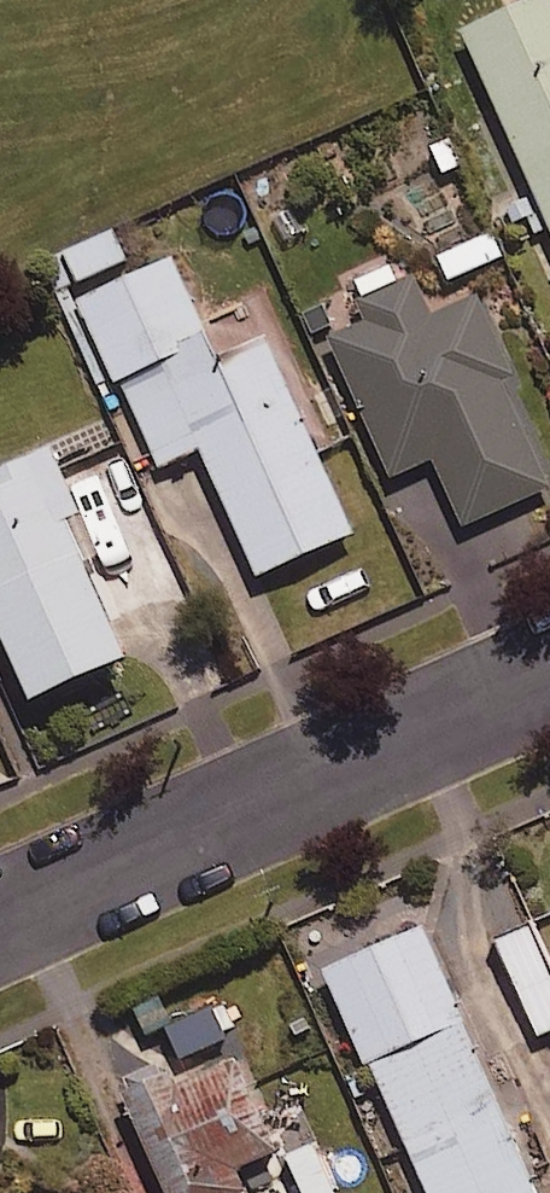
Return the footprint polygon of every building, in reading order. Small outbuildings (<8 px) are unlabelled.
[(468,39),(549,224),(549,3),(468,39)] [(114,243),(66,263),(78,292),(126,272),(114,243)] [(126,387),(213,348),(177,267),(84,308),(120,390),(126,387)] [(415,280),(403,285),(396,268),(357,285),(372,324),(334,341),(396,485),(438,466),(467,533),(549,497),(549,496),(504,388),(518,382),(483,299),(435,320),(415,280)] [(222,369),(313,563),(358,543),(271,347),(222,369)] [(313,563),(222,369),(213,348),(126,387),(164,474),(206,456),(263,585),(313,563)] [(142,672),(51,462),(0,484),(0,626),(39,717),(142,672)] [(104,479),(79,490),(100,540),(125,529),(104,479)] [(492,933),(540,1034),(549,1029),(549,952),(532,914),(492,933)] [(418,922),(324,962),(424,1192),(535,1192),(418,922)] [(236,1192),(248,1187),(239,1168),(279,1148),(231,1053),(182,1078),(168,1052),(115,1080),(167,1192),(236,1192)] [(73,1183),(61,1192),(82,1192),(73,1183)]
